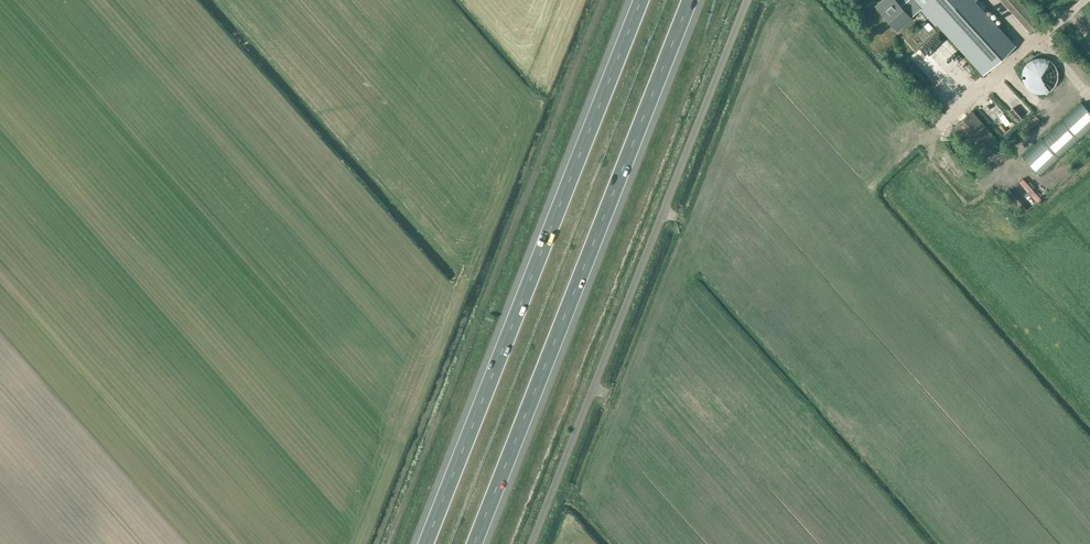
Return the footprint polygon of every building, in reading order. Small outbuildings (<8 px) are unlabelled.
[(899,4),(895,0),(892,0),(879,12),(896,30),(921,8),(934,23),(935,22),(982,73),(1014,43),(976,1),(977,0),(904,0),(899,4)] [(938,34),(929,40),(934,48),(943,43),(938,34)] [(1028,63),(1027,87),(1059,88),(1059,64),(1028,63)] [(1081,102),(1045,136),(1022,157),(1040,176),(1089,130),(1089,111),(1081,102)] [(997,142),(972,110),(955,125),(980,156),(997,142)] [(997,110),(993,114),(1006,128),(1010,124),(997,110)] [(942,126),(946,130),(954,121),(950,117),(942,126)]
